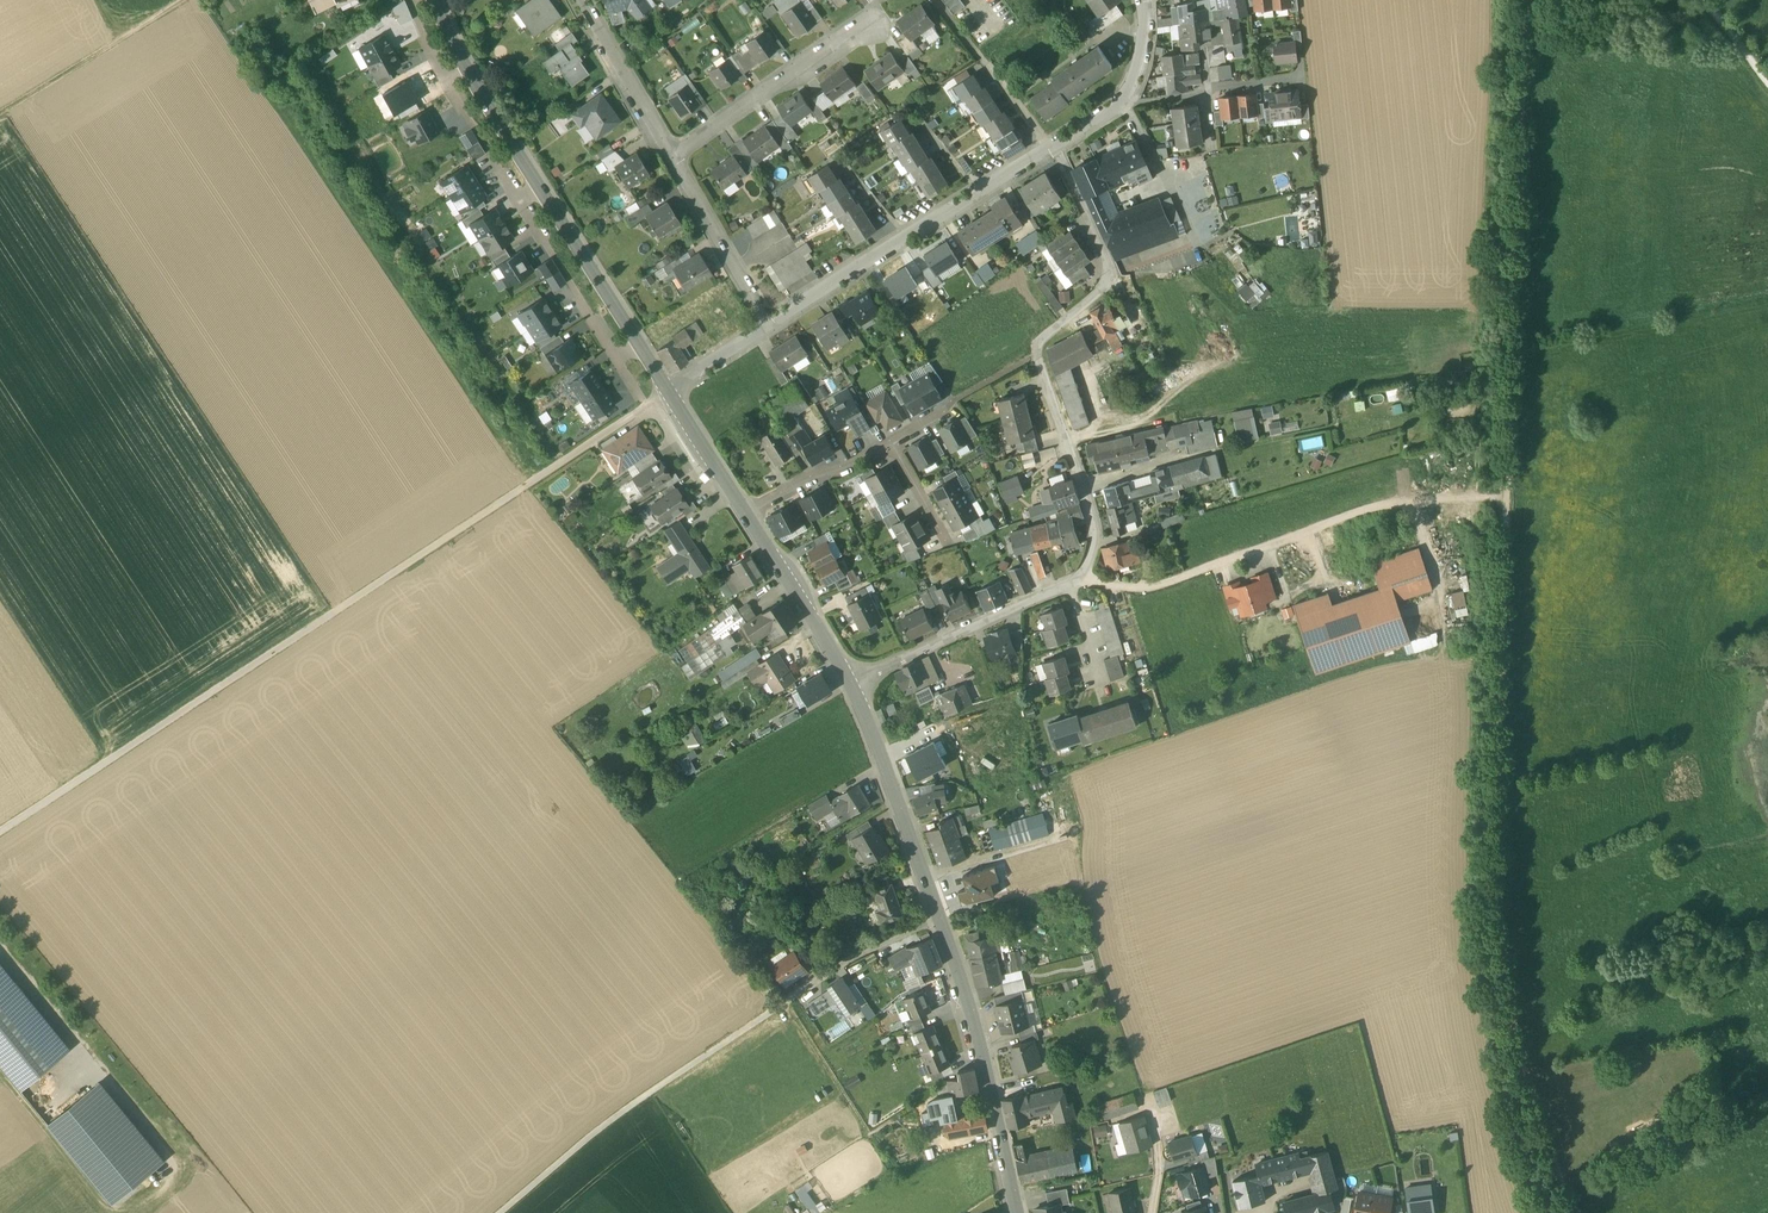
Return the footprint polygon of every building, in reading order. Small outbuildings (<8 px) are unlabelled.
[(312,13),(314,13),(313,11),(334,1),(337,7),(351,0),(308,0),(308,1),(311,6),(310,7),(312,13)] [(392,8),(399,25),(412,20),(404,0),(392,8)] [(533,36),(559,17),(553,8),(551,10),(543,0),(533,0),(516,12),(516,13),(518,11),(528,25),(526,26),(533,36)] [(608,11),(620,7),(630,4),(634,10),(631,12),(636,19),(649,10),(642,0),(604,0),(608,11)] [(782,15),(799,2),(798,0),(787,0),(786,1),(785,0),(781,0),(779,2),(775,4),(782,15)] [(954,15),(964,8),(957,0),(942,0),(954,15)] [(1094,6),(1097,4),(1103,12),(1115,4),(1120,0),(1090,0),(1094,6)] [(1193,3),(1194,11),(1207,10),(1208,20),(1213,20),(1212,19),(1209,0),(1205,0),(1193,3)] [(1213,20),(1220,19),(1218,9),(1216,0),(1211,0),(1209,0),(1212,19),(1213,20)] [(1218,9),(1227,7),(1226,0),(1216,0),(1218,9)] [(1227,7),(1218,9),(1220,19),(1222,19),(1237,17),(1247,15),(1245,0),(1226,0),(1227,7)] [(1273,8),(1272,0),(1254,0),(1255,5),(1255,10),(1273,8)] [(1273,8),(1290,6),(1290,0),(1272,0),(1273,8)] [(1290,11),(1298,10),(1297,0),(1290,0),(1290,6),(1290,11)] [(302,11),(310,7),(311,6),(308,1),(299,6),(302,11)] [(806,11),(799,2),(782,15),(795,33),(802,28),(804,31),(814,23),(806,11)] [(1195,22),(1208,20),(1207,10),(1194,11),(1193,3),(1179,6),(1181,24),(1195,22)] [(1084,26),(1091,37),(1123,14),(1115,4),(1103,12),(1100,14),(1094,19),(1084,26)] [(1100,14),(1103,12),(1097,4),(1094,6),(1100,14)] [(912,38),(921,32),(932,24),(926,16),(927,15),(921,5),(907,15),(908,17),(899,23),(908,35),(911,39),(912,38)] [(806,11),(814,23),(821,18),(813,6),(806,11)] [(1172,7),(1175,25),(1179,25),(1181,24),(1179,6),(1172,7)] [(624,22),(620,7),(608,11),(612,26),(624,22)] [(908,17),(907,15),(898,21),(899,23),(908,17)] [(1223,24),(1224,34),(1239,31),(1237,17),(1222,19),(1223,24)] [(1208,20),(1195,22),(1197,41),(1211,40),(1209,26),(1208,20)] [(1198,48),(1197,41),(1195,22),(1181,24),(1179,25),(1182,50),(1198,48)] [(936,30),(932,24),(921,32),(925,37),(935,30),(936,30)] [(940,36),(935,30),(925,37),(930,44),(940,36)] [(1294,42),(1295,45),(1302,45),(1300,30),(1293,31),(1294,42)] [(745,44),(749,49),(758,63),(776,50),(772,44),(763,31),(745,44)] [(1242,49),(1239,31),(1224,34),(1227,51),(1242,49)] [(555,45),(559,51),(569,44),(570,45),(576,40),(571,33),(555,45)] [(907,55),(908,55),(918,47),(912,38),(911,39),(908,35),(898,42),(907,55)] [(383,36),(360,49),(369,65),(392,52),(383,36)] [(776,50),(779,54),(785,50),(778,39),(772,44),(776,50)] [(1274,44),(1276,62),(1296,60),(1295,45),(1294,42),(1274,44)] [(558,67),(571,86),(588,74),(576,57),(578,55),(570,45),(569,44),(559,51),(543,62),(550,72),(557,68),(558,67)] [(1032,97),(1046,117),(1069,101),(1067,98),(1112,66),(1098,46),(1052,78),(1054,81),(1032,97)] [(918,47),(908,55),(911,60),(922,52),(918,47)] [(332,49),(318,58),(323,65),(336,55),(332,49)] [(360,70),(369,65),(360,49),(351,53),(360,70)] [(750,69),(758,63),(749,49),(741,55),(740,55),(750,69)] [(731,56),(739,68),(743,73),(750,69),(740,55),(741,55),(738,51),(731,56)] [(376,78),(389,71),(399,65),(392,52),(369,65),(376,78)] [(865,71),(878,89),(903,71),(904,70),(898,61),(891,52),(865,71)] [(1162,56),(1164,76),(1185,73),(1184,66),(1182,54),(1162,56)] [(917,68),(911,60),(908,55),(907,55),(898,61),(904,70),(903,71),(906,76),(917,68)] [(1185,58),(1186,65),(1199,64),(1199,60),(1196,60),(1196,57),(1185,58)] [(709,72),(721,89),(737,78),(738,78),(734,72),(725,60),(709,72)] [(1200,68),(1199,64),(1186,65),(1184,66),(1185,73),(1185,74),(1195,72),(1195,68),(1200,68)] [(1012,70),(1015,74),(1022,69),(1019,65),(1012,70)] [(1217,67),(1219,80),(1231,78),(1230,66),(1217,67)] [(748,79),(743,73),(739,68),(734,72),(738,78),(737,78),(741,84),(748,79)] [(820,84),(832,100),(855,84),(849,75),(848,76),(844,69),(830,79),(829,78),(820,84)] [(958,75),(962,81),(972,75),(968,69),(958,75)] [(373,79),(378,88),(393,79),(389,71),(376,78),(373,79)] [(1185,74),(1185,73),(1164,76),(1167,94),(1188,91),(1187,85),(1185,76),(1185,74)] [(963,100),(966,99),(982,89),(973,75),(972,75),(962,81),(954,86),(963,100)] [(1185,76),(1187,85),(1201,83),(1200,75),(1188,76),(1187,75),(1185,76)] [(407,80),(381,94),(393,115),(397,113),(415,102),(419,100),(407,80)] [(856,87),(865,99),(872,94),(864,82),(856,87)] [(668,98),(682,117),(699,105),(693,97),(685,86),(668,98)] [(966,99),(974,112),(993,100),(984,87),(982,89),(966,99)] [(1298,90),(1284,92),(1287,118),(1300,116),(1301,116),(1299,104),(1298,90)] [(693,97),(699,105),(705,101),(699,92),(693,97)] [(782,114),(790,125),(791,125),(811,110),(812,110),(806,102),(799,92),(778,107),(782,114)] [(1273,119),(1287,118),(1284,92),(1269,93),(1271,108),(1272,119),(1273,119)] [(1255,94),(1237,96),(1240,116),(1257,114),(1256,104),(1255,94)] [(591,126),(598,136),(619,121),(600,95),(581,108),(573,115),(580,126),(589,120),(593,125),(591,126)] [(1222,118),(1240,116),(1237,96),(1220,98),(1221,111),(1222,118)] [(811,110),(818,121),(825,116),(812,98),(806,102),(812,110),(811,110)] [(561,111),(568,119),(573,115),(581,108),(576,100),(561,111)] [(983,125),(985,123),(1001,113),(993,100),(974,112),(983,125)] [(397,113),(400,119),(419,109),(415,102),(397,113)] [(1271,108),(1264,108),(1263,103),(1256,104),(1257,114),(1257,118),(1265,117),(1265,123),(1273,122),(1273,119),(1272,119),(1271,108)] [(1300,116),(1300,119),(1310,118),(1308,103),(1299,104),(1301,116),(1300,116)] [(1174,116),(1175,124),(1198,121),(1196,105),(1173,108),(1174,116)] [(1214,111),(1215,126),(1223,125),(1222,118),(1221,111),(1214,111)] [(985,123),(993,136),(1012,125),(1003,112),(1001,113),(985,123)] [(426,113),(408,123),(411,128),(407,130),(412,138),(416,136),(419,141),(436,132),(426,113)] [(782,114),(773,120),(781,132),(791,125),(790,125),(782,114)] [(787,140),(781,132),(773,120),(765,126),(779,146),(787,140)] [(891,146),(893,144),(909,134),(900,120),(882,131),(891,146)] [(1201,143),(1198,121),(1175,124),(1178,145),(1189,144),(1201,143)] [(750,152),(757,162),(779,146),(765,126),(765,125),(743,141),(742,141),(750,152)] [(1021,139),(1012,125),(993,136),(1003,151),(1021,140),(1021,139)] [(466,149),(478,142),(470,129),(458,137),(466,149)] [(893,144),(901,157),(920,146),(912,132),(909,134),(893,144)] [(741,139),(734,144),(742,156),(743,156),(750,152),(742,141),(743,141),(741,139)] [(1090,142),(1092,149),(1103,146),(1100,139),(1090,142)] [(1008,159),(1026,148),(1021,140),(1003,151),(1008,159)] [(1095,159),(1096,159),(1108,187),(1135,175),(1139,184),(1153,177),(1135,141),(1095,159)] [(466,149),(465,149),(473,161),(485,154),(478,142),(466,149)] [(596,152),(601,160),(613,152),(608,144),(596,152)] [(733,156),(736,160),(742,156),(734,144),(727,149),(732,157),(733,156)] [(910,171),(913,168),(928,159),(920,146),(901,157),(910,171)] [(1096,157),(1104,154),(1102,147),(1094,150),(1096,157)] [(621,164),(613,152),(601,160),(607,169),(613,166),(614,168),(621,164)] [(614,168),(626,187),(648,173),(636,154),(621,164),(614,168)] [(717,180),(721,187),(729,181),(731,183),(745,173),(736,160),(733,156),(732,157),(710,172),(716,181),(717,180)] [(743,156),(742,156),(736,160),(745,173),(751,168),(743,156)] [(913,168),(921,182),(939,170),(931,157),(928,159),(913,168)] [(1097,192),(1108,187),(1096,159),(1073,169),(1085,197),(1097,192)] [(441,182),(451,197),(476,181),(466,166),(441,182)] [(819,191),(822,189),(837,180),(828,166),(810,177),(819,191)] [(948,185),(939,170),(921,182),(930,196),(948,185)] [(1040,178),(1033,182),(1048,205),(1061,196),(1053,183),(1046,172),(1039,176),(1040,178)] [(822,189),(830,202),(847,191),(839,178),(837,180),(822,189)] [(1053,183),(1061,196),(1067,192),(1059,179),(1053,183)] [(486,196),(476,181),(451,197),(451,198),(460,212),(465,209),(482,199),(486,196)] [(729,181),(721,187),(723,189),(731,183),(729,181)] [(1036,212),(1048,205),(1033,182),(1027,186),(1026,184),(1020,188),(1027,199),(1035,213),(1036,212)] [(838,215),(840,214),(856,204),(847,191),(830,202),(838,215)] [(1085,197),(1099,227),(1110,222),(1109,219),(1110,219),(1097,192),(1085,197)] [(1170,197),(1161,202),(1171,224),(1174,222),(1174,223),(1180,221),(1170,197)] [(454,216),(460,212),(451,198),(445,202),(454,216)] [(482,199),(465,209),(469,215),(479,209),(485,205),(482,199)] [(995,209),(983,216),(997,239),(1023,223),(1012,206),(1009,207),(1004,199),(993,206),(995,209)] [(1020,203),(1029,219),(1037,214),(1036,212),(1035,213),(1027,199),(1020,203)] [(1099,227),(1108,247),(1159,228),(1171,224),(1161,202),(1160,200),(1142,206),(1110,219),(1109,219),(1110,222),(1099,227)] [(645,216),(656,234),(668,226),(670,228),(679,222),(667,203),(653,212),(645,216)] [(840,214),(849,227),(867,216),(858,203),(856,204),(840,214)] [(633,213),(638,221),(645,216),(653,212),(648,204),(633,213)] [(470,225),(484,216),(479,209),(469,215),(461,220),(466,228),(470,225)] [(479,239),(503,224),(494,209),(484,216),(470,225),(479,239)] [(774,210),(768,214),(775,225),(781,222),(779,218),(778,217),(774,210)] [(770,229),(775,225),(768,214),(763,217),(770,229)] [(876,231),(867,216),(849,227),(858,242),(876,231)] [(973,253),(997,239),(983,216),(974,222),(976,224),(968,229),(967,226),(959,231),(973,253)] [(765,232),(770,229),(763,217),(757,221),(765,232)] [(470,245),(472,243),(479,239),(470,225),(466,228),(461,220),(456,223),(470,245)] [(759,235),(765,232),(757,221),(752,224),(759,235)] [(1174,223),(1179,236),(1185,234),(1180,221),(1174,223)] [(1179,236),(1174,223),(1174,222),(1171,224),(1159,228),(1163,240),(1164,242),(1179,236)] [(488,253),(488,254),(502,245),(512,238),(503,224),(479,239),(487,252),(488,253)] [(754,239),(759,235),(752,224),(747,227),(754,239)] [(748,242),(754,239),(747,227),(741,231),(748,242)] [(1163,240),(1159,228),(1108,247),(1114,258),(1163,240)] [(1061,229),(1043,241),(1047,247),(1065,235),(1061,229)] [(1037,245),(1043,241),(1036,230),(1024,238),(1031,250),(1037,245)] [(1037,245),(1048,261),(1080,239),(1076,233),(1072,236),(1071,238),(1068,233),(1065,235),(1047,247),(1043,241),(1037,245)] [(1031,250),(1024,238),(1016,244),(1023,255),(1031,250)] [(487,252),(479,239),(472,243),(480,257),(487,252)] [(1048,261),(1054,271),(1081,252),(1078,248),(1080,247),(1084,244),(1080,239),(1048,261)] [(946,241),(925,255),(931,265),(937,274),(958,260),(946,241)] [(798,248),(803,256),(813,250),(808,242),(798,248)] [(487,254),(492,261),(507,252),(502,245),(488,254),(488,253),(487,254)] [(798,248),(792,251),(799,263),(805,259),(803,256),(798,248)] [(1081,252),(1054,271),(1066,289),(1073,284),(1067,277),(1084,265),(1088,262),(1085,258),(1087,257),(1091,254),(1087,248),(1081,252)] [(501,277),(507,286),(532,271),(520,251),(510,258),(495,267),(491,270),(498,280),(501,277)] [(794,266),(799,263),(792,251),(787,255),(794,266)] [(492,261),(495,267),(510,258),(507,252),(492,261)] [(674,271),(685,289),(711,274),(698,254),(688,261),(683,264),(673,270),(674,271)] [(684,254),(678,257),(683,264),(688,261),(684,254)] [(789,269),(794,266),(787,255),(781,258),(789,269)] [(673,270),(683,264),(678,257),(661,268),(666,276),(674,271),(673,270)] [(783,273),(789,269),(781,258),(776,262),(783,273)] [(538,267),(546,279),(558,271),(550,259),(538,267)] [(805,259),(799,263),(806,274),(812,271),(805,259)] [(778,276),(783,273),(776,262),(771,265),(778,276)] [(799,263),(794,266),(801,278),(806,274),(799,263)] [(977,273),(984,282),(996,273),(989,263),(976,271),(977,273)] [(772,280),(778,276),(771,265),(765,268),(772,280)] [(931,265),(921,271),(933,288),(942,282),(937,274),(931,265)] [(1067,277),(1073,284),(1089,273),(1084,265),(1067,277)] [(794,266),(789,269),(796,281),(801,278),(794,266)] [(905,267),(886,279),(897,297),(917,284),(905,267)] [(789,269),(783,273),(790,284),(796,281),(789,269)] [(558,271),(546,279),(554,291),(566,283),(558,271)] [(783,273),(778,276),(785,288),(790,284),(783,273)] [(984,282),(977,273),(972,276),(979,286),(984,282)] [(1047,274),(1041,278),(1046,284),(1052,280),(1047,274)] [(779,291),(785,288),(778,276),(772,280),(779,291)] [(1247,282),(1238,289),(1253,308),(1271,293),(1259,277),(1249,285),(1247,282)] [(1036,282),(1048,300),(1054,295),(1046,284),(1041,278),(1036,282)] [(855,312),(861,322),(869,317),(870,318),(881,311),(876,302),(875,302),(868,291),(867,292),(868,293),(860,298),(859,297),(850,303),(849,303),(855,312)] [(1069,291),(1058,292),(1059,302),(1070,301),(1069,291)] [(1048,300),(1055,309),(1061,305),(1059,302),(1054,295),(1048,300)] [(1119,298),(1106,305),(1119,330),(1132,323),(1119,298)] [(528,329),(552,314),(542,299),(518,315),(523,324),(524,323),(528,329)] [(839,306),(847,318),(855,312),(849,303),(850,303),(848,300),(839,306)] [(1105,337),(1119,330),(1106,305),(1090,312),(1099,329),(1104,338),(1105,337)] [(911,317),(904,306),(898,311),(905,321),(911,317)] [(528,329),(536,341),(551,331),(560,325),(552,314),(528,329)] [(813,326),(827,349),(834,344),(836,347),(849,339),(833,314),(813,326)] [(872,320),(870,318),(869,317),(861,322),(864,325),(872,320)] [(691,324),(683,329),(691,341),(695,338),(693,334),(696,332),(691,324)] [(683,346),(691,341),(683,329),(670,337),(672,341),(673,340),(679,349),(683,346)] [(1084,337),(1089,346),(1104,338),(1099,329),(1084,337)] [(536,341),(535,341),(539,348),(555,337),(551,331),(536,341)] [(1082,332),(1074,336),(1086,358),(1093,354),(1089,346),(1084,337),(1082,332)] [(1115,333),(1106,338),(1110,346),(1113,350),(1122,345),(1115,333)] [(559,335),(555,337),(560,345),(564,342),(559,335)] [(1047,350),(1055,374),(1070,366),(1086,358),(1074,336),(1047,350)] [(555,337),(539,348),(545,356),(547,355),(546,354),(560,345),(555,337)] [(1105,337),(1104,338),(1089,346),(1093,354),(1096,353),(1110,346),(1106,338),(1105,337)] [(773,357),(782,372),(793,365),(806,357),(808,356),(797,338),(771,353),(773,357)] [(547,355),(558,371),(580,356),(569,339),(564,342),(560,345),(546,354),(547,355)] [(688,362),(685,358),(679,349),(673,340),(672,341),(656,351),(670,373),(688,362)] [(683,346),(679,349),(685,358),(689,356),(683,346)] [(767,361),(776,375),(782,372),(773,357),(767,361)] [(811,363),(806,357),(793,365),(797,371),(811,363)] [(854,363),(847,367),(851,375),(859,371),(854,363)] [(928,374),(935,386),(942,382),(930,364),(923,368),(927,374),(928,374)] [(914,381),(927,374),(923,368),(922,365),(909,373),(914,381)] [(1089,424),(1070,366),(1055,374),(1074,429),(1089,424)] [(570,384),(582,401),(602,388),(590,370),(570,384)] [(561,381),(565,387),(580,377),(576,371),(561,381)] [(776,375),(782,385),(788,381),(782,372),(776,375)] [(927,374),(914,381),(928,406),(942,399),(935,386),(928,374),(927,374)] [(915,414),(928,406),(914,381),(901,389),(908,401),(915,414)] [(891,386),(901,405),(908,401),(901,389),(898,382),(891,386)] [(866,392),(871,400),(885,392),(881,384),(866,392)] [(780,418),(781,419),(791,412),(806,401),(795,385),(769,402),(780,418)] [(829,395),(823,385),(815,390),(821,400),(829,395)] [(852,387),(847,390),(852,397),(853,400),(858,397),(852,387)] [(582,401),(593,419),(603,412),(613,405),(602,388),(582,401)] [(838,392),(844,401),(852,397),(847,390),(846,388),(838,392)] [(1388,400),(1399,398),(1397,388),(1387,390),(1388,400)] [(881,419),(887,429),(902,421),(885,392),(871,400),(881,419)] [(997,401),(1003,422),(1029,415),(1024,394),(997,401)] [(838,429),(850,422),(854,420),(862,415),(853,400),(852,397),(844,401),(827,411),(838,429)] [(864,404),(868,411),(875,423),(881,419),(871,400),(864,404)] [(809,406),(806,401),(791,412),(794,416),(809,406)] [(879,430),(875,423),(868,411),(862,415),(869,427),(869,428),(873,434),(879,430)] [(592,428),(607,418),(603,412),(593,419),(588,422),(592,428)] [(799,451),(803,448),(802,448),(807,445),(799,432),(802,429),(794,416),(791,412),(781,419),(780,418),(778,420),(781,425),(782,425),(790,438),(799,451)] [(862,415),(854,420),(862,432),(869,428),(869,427),(862,415)] [(1035,436),(1029,415),(1003,422),(1008,443),(1022,440),(1035,436)] [(959,420),(970,439),(977,435),(965,416),(959,420)] [(1234,421),(1238,441),(1258,437),(1254,417),(1234,421)] [(940,430),(951,450),(970,440),(970,439),(959,420),(958,419),(940,430)] [(858,434),(862,432),(854,420),(850,422),(858,434)] [(1187,445),(1188,453),(1218,447),(1211,420),(1198,424),(1197,421),(1182,424),(1187,445)] [(1269,425),(1271,434),(1281,432),(1279,422),(1269,425)] [(1182,424),(1173,426),(1178,447),(1187,445),(1182,424)] [(775,428),(784,442),(790,438),(782,425),(781,425),(775,428)] [(1169,449),(1178,447),(1173,426),(1164,429),(1169,449)] [(1163,427),(1144,432),(1149,454),(1169,449),(1164,429),(1163,427)] [(612,458),(620,470),(632,462),(650,450),(651,450),(637,428),(617,441),(609,447),(615,456),(612,458)] [(760,439),(776,465),(777,465),(775,462),(791,452),(784,442),(775,428),(776,429),(760,439)] [(1130,458),(1149,454),(1144,432),(1115,438),(1122,468),(1132,466),(1130,458)] [(1299,440),(1302,451),(1325,446),(1322,434),(1299,440)] [(600,444),(604,451),(607,449),(609,447),(617,441),(613,435),(600,444)] [(825,435),(807,445),(802,448),(803,448),(813,465),(835,453),(825,435)] [(1022,440),(1026,454),(1038,450),(1035,436),(1022,440)] [(908,447),(920,468),(939,458),(938,456),(930,442),(927,437),(908,447)] [(791,452),(792,455),(795,453),(799,451),(790,438),(784,442),(791,452)] [(930,442),(938,456),(944,453),(936,438),(930,442)] [(1100,473),(1122,468),(1115,438),(1087,445),(1090,458),(1096,457),(1100,473)] [(607,449),(612,458),(615,456),(609,447),(607,449)] [(632,462),(636,468),(654,456),(650,450),(632,462)] [(775,462),(777,465),(792,455),(791,452),(775,462)] [(1037,466),(1034,453),(1022,456),(1025,469),(1037,466)] [(658,462),(654,456),(636,468),(640,474),(658,462)] [(1164,468),(1170,491),(1210,481),(1204,457),(1164,468)] [(642,492),(644,495),(663,482),(669,478),(669,477),(659,461),(658,462),(640,474),(633,479),(634,481),(633,486),(637,492),(642,492)] [(866,480),(873,492),(896,479),(889,466),(876,474),(866,480)] [(860,475),(863,482),(866,480),(876,474),(872,468),(860,475)] [(1104,490),(1109,508),(1131,502),(1135,500),(1135,501),(1156,495),(1170,492),(1170,491),(1164,468),(1150,472),(1154,484),(1155,488),(1151,489),(1150,486),(1133,491),(1130,481),(1104,490)] [(943,477),(947,483),(956,478),(959,477),(956,470),(943,477)] [(663,482),(667,488),(672,484),(679,480),(675,473),(669,477),(669,478),(663,482)] [(999,483),(1006,498),(1024,491),(1018,476),(999,483)] [(933,491),(940,504),(963,491),(956,478),(947,483),(933,491)] [(903,491),(896,479),(873,492),(880,504),(890,499),(903,491)] [(1055,503),(1057,508),(1080,501),(1079,500),(1072,479),(1049,487),(1055,503)] [(676,490),(672,484),(667,488),(661,492),(665,498),(676,490)] [(807,497),(817,516),(834,507),(833,506),(834,503),(832,499),(830,499),(824,488),(815,493),(815,495),(812,497),(811,495),(807,497)] [(659,520),(661,523),(681,510),(687,506),(687,505),(677,490),(676,490),(665,498),(650,507),(652,509),(651,514),(655,520),(659,520)] [(940,504),(947,516),(970,503),(963,491),(940,504)] [(1156,495),(1158,501),(1171,498),(1170,492),(1156,495)] [(800,501),(810,520),(817,516),(807,497),(800,501)] [(877,505),(883,517),(895,511),(896,510),(890,499),(880,504),(877,505)] [(681,510),(685,516),(697,508),(692,502),(687,505),(687,506),(681,510)] [(1136,521),(1131,502),(1109,508),(1108,508),(1116,534),(1125,532),(1123,525),(1136,521)] [(978,516),(970,503),(947,516),(954,529),(968,522),(978,516)] [(1029,512),(1033,521),(1045,516),(1056,512),(1058,512),(1057,508),(1055,503),(1029,512)] [(774,515),(784,533),(804,523),(794,504),(783,510),(784,511),(780,513),(779,512),(774,515)] [(1069,513),(1071,521),(1085,516),(1081,504),(1067,509),(1068,514),(1069,513)] [(901,521),(895,511),(883,517),(882,517),(889,529),(893,527),(892,526),(901,521)] [(893,527),(900,538),(922,526),(915,513),(901,521),(892,526),(893,527)] [(1057,517),(1058,520),(1063,541),(1065,547),(1077,544),(1071,521),(1069,513),(1068,514),(1057,517)] [(768,518),(778,537),(784,533),(774,515),(768,518)] [(968,522),(972,528),(975,526),(980,536),(986,533),(980,523),(984,522),(980,515),(978,516),(968,522)] [(1164,520),(1167,527),(1169,526),(1178,522),(1175,515),(1164,520)] [(1051,544),(1059,542),(1063,541),(1058,520),(1047,523),(1051,544)] [(663,530),(672,545),(678,541),(687,535),(677,521),(663,530)] [(1035,548),(1051,544),(1047,523),(1030,528),(1035,548)] [(929,538),(922,526),(900,538),(906,550),(907,551),(915,546),(929,538)] [(980,536),(975,526),(972,528),(962,533),(966,541),(980,536)] [(1010,533),(1015,553),(1034,549),(1035,548),(1030,528),(1029,528),(1010,533)] [(813,540),(817,548),(827,543),(827,544),(830,542),(825,533),(819,536),(813,540)] [(655,569),(667,586),(686,573),(684,570),(692,566),(698,575),(707,568),(699,557),(701,555),(687,535),(678,541),(684,550),(679,554),(655,569)] [(672,545),(679,554),(684,550),(678,541),(672,545)] [(809,552),(817,568),(835,559),(827,544),(827,543),(817,548),(809,552)] [(1108,569),(1132,564),(1129,553),(1127,543),(1119,544),(1103,549),(1108,569)] [(902,553),(908,562),(921,557),(915,546),(907,551),(906,550),(902,553)] [(1371,564),(1380,589),(1392,585),(1397,600),(1433,588),(1419,548),(1371,564)] [(1138,551),(1129,553),(1132,564),(1141,562),(1140,559),(1138,551)] [(1030,554),(1034,564),(1041,561),(1037,552),(1030,554)] [(737,572),(747,587),(764,577),(751,557),(734,567),(737,572)] [(836,561),(835,559),(817,568),(819,570),(826,584),(834,580),(843,575),(843,574),(836,561)] [(1034,564),(1039,579),(1046,577),(1041,561),(1034,564)] [(1008,570),(1012,578),(1023,573),(1021,568),(1008,570)] [(725,580),(734,595),(747,587),(737,572),(725,580)] [(834,580),(839,590),(852,585),(846,572),(843,574),(843,575),(834,580)] [(1012,578),(1020,595),(1031,590),(1023,573),(1012,578)] [(1238,604),(1241,614),(1249,612),(1263,607),(1266,606),(1264,601),(1275,597),(1267,574),(1252,578),(1254,582),(1235,589),(1237,596),(1228,599),(1230,607),(1238,604)] [(977,592),(985,610),(1007,601),(999,582),(977,592)] [(928,588),(927,589),(935,605),(942,601),(936,591),(937,590),(935,585),(928,588)] [(1224,587),(1228,599),(1237,596),(1235,589),(1233,585),(1224,587)] [(1380,589),(1332,605),(1320,609),(1296,617),(1316,673),(1411,641),(1397,600),(1392,585),(1380,589)] [(947,586),(937,590),(936,591),(942,601),(942,602),(950,598),(955,595),(953,592),(950,594),(947,586)] [(845,597),(848,604),(868,594),(865,587),(845,597)] [(928,608),(935,605),(927,589),(920,592),(928,608)] [(1095,610),(1109,606),(1103,589),(1084,591),(1087,598),(1091,597),(1095,610)] [(1466,589),(1455,591),(1460,615),(1472,613),(1466,589)] [(942,602),(949,617),(957,614),(958,616),(971,610),(962,592),(955,595),(950,598),(942,602)] [(1454,592),(1448,594),(1454,616),(1460,615),(1454,592)] [(1329,593),(1317,598),(1320,609),(1332,605),(1329,593)] [(848,604),(861,630),(882,619),(869,594),(868,594),(848,604)] [(1296,617),(1320,609),(1317,598),(1293,606),(1296,617)] [(783,600),(763,614),(747,624),(747,623),(745,625),(754,639),(770,628),(772,629),(776,636),(798,622),(783,600)] [(716,616),(720,621),(737,610),(733,604),(716,616)] [(738,610),(742,616),(751,610),(747,604),(738,610)] [(1095,610),(1098,617),(1111,613),(1109,606),(1095,610)] [(1285,618),(1295,615),(1292,606),(1282,609),(1285,618)] [(1263,607),(1249,612),(1250,618),(1265,613),(1263,607)] [(1045,622),(1047,629),(1063,624),(1067,623),(1062,608),(1053,611),(1053,610),(1042,614),(1043,615),(1044,615),(1046,621),(1045,622)] [(905,630),(910,639),(919,635),(919,634),(933,627),(924,609),(900,621),(905,630)] [(681,667),(689,680),(725,655),(717,643),(730,634),(746,622),(742,616),(738,610),(737,610),(720,621),(678,650),(687,663),(681,667)] [(742,616),(746,622),(755,616),(751,610),(742,616)] [(762,613),(747,623),(747,624),(763,614),(762,613)] [(1098,617),(1100,624),(1113,619),(1111,613),(1098,617)] [(1100,624),(1102,630),(1115,626),(1113,619),(1100,624)] [(1068,639),(1063,624),(1047,629),(1044,630),(1044,631),(1045,631),(1047,638),(1046,638),(1049,646),(1060,642),(1068,639)] [(748,643),(754,639),(745,625),(739,629),(748,643)] [(1102,630),(1104,637),(1117,633),(1115,626),(1102,630)] [(755,641),(772,629),(770,628),(754,639),(755,641)] [(1009,633),(1015,652),(1022,650),(1022,628),(1009,633)] [(1000,658),(1004,657),(1014,653),(1015,652),(1009,633),(1007,630),(1003,632),(994,635),(985,638),(991,654),(990,656),(992,659),(996,661),(1000,660),(1000,658)] [(1104,637),(1106,644),(1119,640),(1117,633),(1104,637)] [(717,643),(725,655),(731,652),(727,647),(735,642),(730,634),(717,643)] [(1106,644),(1108,651),(1121,647),(1119,640),(1106,644)] [(1108,651),(1110,658),(1117,655),(1124,654),(1121,647),(1108,651)] [(750,654),(754,660),(757,659),(761,656),(757,650),(750,654)] [(1016,657),(1014,653),(1004,657),(1005,661),(1016,657)] [(754,660),(750,654),(717,675),(721,682),(739,670),(754,660)] [(766,678),(774,692),(793,680),(777,654),(760,665),(749,672),(750,673),(756,684),(766,678)] [(923,681),(925,687),(940,679),(929,655),(914,663),(921,677),(923,681)] [(1104,660),(1106,667),(1120,662),(1117,655),(1110,658),(1104,660)] [(1047,670),(1049,677),(1049,678),(1065,673),(1066,673),(1069,672),(1064,657),(1055,659),(1044,662),(1045,663),(1046,663),(1048,670),(1047,670)] [(754,660),(739,670),(743,676),(750,673),(749,672),(760,665),(757,659),(754,660)] [(904,669),(912,685),(912,686),(923,681),(921,677),(914,663),(914,662),(903,667),(904,669)] [(1106,667),(1108,674),(1122,669),(1120,662),(1106,667)] [(903,689),(912,685),(904,669),(895,673),(903,689)] [(1124,677),(1122,669),(1108,674),(1110,681),(1124,677)] [(724,689),(743,676),(739,670),(721,682),(720,683),(724,689)] [(1070,688),(1066,673),(1065,673),(1049,678),(1049,677),(1046,679),(1046,680),(1047,679),(1049,686),(1048,687),(1051,694),(1062,691),(1062,690),(1070,688)] [(831,690),(821,674),(798,688),(800,690),(793,695),(800,708),(808,703),(808,704),(831,690)] [(903,689),(906,696),(925,687),(923,681),(912,686),(912,685),(903,689)] [(963,685),(950,691),(959,710),(972,704),(963,685)] [(915,693),(920,705),(937,697),(936,697),(940,695),(939,692),(932,695),(929,687),(915,693)] [(748,710),(756,704),(744,690),(737,696),(748,710)] [(945,716),(959,710),(950,691),(940,695),(936,697),(937,697),(945,716)] [(1089,714),(1078,718),(1081,727),(1078,728),(1082,739),(1083,742),(1084,742),(1084,741),(1091,739),(1099,737),(1098,736),(1106,734),(1107,734),(1128,728),(1128,727),(1135,725),(1136,725),(1131,709),(1130,710),(1128,702),(1115,706),(1116,708),(1090,716),(1089,714)] [(783,727),(801,716),(797,709),(778,719),(783,727)] [(1069,743),(1082,739),(1078,728),(1081,727),(1078,718),(1077,716),(1059,722),(1059,721),(1048,724),(1052,736),(1053,736),(1056,747),(1058,746),(1057,745),(1068,742),(1069,743)] [(691,750),(706,739),(696,725),(681,736),(691,750)] [(941,740),(934,743),(941,756),(947,753),(941,740)] [(934,743),(933,742),(920,749),(932,772),(946,765),(941,756),(934,743)] [(920,749),(906,756),(906,757),(913,770),(918,779),(932,772),(920,749)] [(684,774),(699,771),(695,753),(681,756),(684,774)] [(906,757),(900,761),(907,773),(913,770),(906,757)] [(1043,779),(1030,783),(1032,790),(1045,786),(1043,779)] [(914,787),(918,797),(934,792),(933,787),(933,784),(914,787)] [(858,785),(839,795),(851,815),(869,804),(858,785)] [(935,792),(937,804),(946,802),(943,786),(933,787),(934,792),(935,792)] [(914,799),(920,813),(937,807),(937,804),(935,792),(934,792),(918,797),(914,799)] [(808,805),(816,819),(823,815),(834,809),(830,801),(826,794),(808,805)] [(841,821),(851,815),(839,795),(830,801),(834,809),(841,821)] [(963,800),(965,808),(977,805),(975,797),(963,800)] [(980,812),(979,805),(977,805),(965,808),(967,815),(980,812)] [(830,827),(841,821),(834,809),(823,815),(830,827)] [(1002,826),(1008,847),(1049,835),(1042,814),(1002,826)] [(959,837),(956,829),(952,818),(939,822),(940,826),(927,831),(933,846),(959,837)] [(868,821),(857,828),(861,834),(872,827),(868,821)] [(965,825),(956,829),(959,837),(968,833),(965,825)] [(853,839),(867,863),(889,850),(882,839),(880,840),(872,827),(861,834),(853,839)] [(853,839),(861,834),(857,828),(845,835),(849,841),(853,839)] [(966,857),(959,837),(933,846),(932,846),(940,867),(966,857)] [(963,876),(967,889),(972,888),(976,901),(995,895),(992,883),(999,880),(995,866),(963,876)] [(879,912),(883,924),(904,916),(893,885),(876,891),(883,911),(879,912)] [(962,905),(976,901),(972,888),(967,889),(958,892),(962,905)] [(780,933),(785,941),(791,937),(785,929),(780,933)] [(965,936),(971,958),(995,952),(992,940),(981,943),(978,933),(965,936)] [(785,941),(792,952),(798,948),(791,937),(785,941)] [(911,962),(917,975),(943,965),(932,938),(907,948),(906,949),(911,961),(911,962)] [(888,957),(896,971),(901,968),(911,962),(911,961),(906,949),(907,948),(906,946),(888,957)] [(996,952),(995,952),(971,958),(977,986),(1002,980),(996,952)] [(777,965),(788,982),(805,971),(793,954),(777,965)] [(911,962),(901,968),(906,980),(917,975),(911,962)] [(0,964),(0,982),(61,1057),(70,1049),(0,964)] [(784,985),(788,982),(777,965),(773,968),(784,985)] [(842,978),(828,987),(830,989),(840,1005),(847,1015),(861,1005),(860,1004),(855,997),(849,988),(842,978)] [(1003,984),(1005,994),(1022,990),(1026,989),(1023,978),(1003,984)] [(20,1090),(61,1057),(0,982),(0,1065),(20,1090)] [(855,984),(849,988),(855,997),(861,993),(855,984)] [(830,989),(821,994),(830,1006),(834,1004),(840,1005),(830,989)] [(1024,1001),(1022,990),(1005,994),(994,997),(997,1006),(1022,1000),(1023,1001),(1024,1001)] [(909,1009),(913,1018),(919,1016),(929,1012),(921,991),(903,999),(907,1009),(909,1009)] [(861,993),(855,997),(860,1004),(866,1000),(861,993)] [(816,1016),(830,1006),(821,994),(808,1004),(816,1016)] [(997,1006),(1003,1032),(1017,1028),(1029,1025),(1026,1014),(1024,1014),(1021,1002),(1023,1001),(1022,1000),(997,1006)] [(906,1021),(909,1028),(922,1023),(919,1016),(913,1018),(906,1021)] [(924,1029),(922,1023),(909,1028),(912,1034),(916,1033),(924,1029)] [(1017,1028),(1020,1036),(1036,1031),(1034,1024),(1029,1025),(1017,1028)] [(917,1043),(922,1054),(941,1046),(932,1026),(924,1029),(916,1033),(920,1042),(917,1043)] [(1039,1038),(1036,1031),(1020,1036),(1022,1043),(1033,1039),(1034,1040),(1039,1038)] [(1009,1052),(1015,1072),(1041,1064),(1034,1040),(1033,1039),(1022,1043),(1012,1046),(1013,1051),(1009,1052)] [(949,1065),(941,1046),(922,1054),(926,1064),(929,1063),(933,1072),(941,1069),(949,1065)] [(949,1093),(950,1096),(952,1095),(953,1095),(979,1088),(974,1068),(958,1071),(959,1079),(947,1081),(948,1086),(943,1087),(944,1095),(949,1093)] [(928,1074),(931,1080),(944,1075),(941,1069),(933,1072),(928,1074)] [(163,1160),(99,1082),(88,1091),(152,1169),(163,1160)] [(1054,1111),(1056,1121),(1075,1117),(1072,1102),(1066,1103),(1062,1087),(1024,1096),(1029,1117),(1054,1111)] [(1167,1087),(1160,1089),(1165,1102),(1171,1100),(1167,1087)] [(1158,1105),(1165,1102),(1160,1089),(1153,1091),(1158,1105)] [(152,1169),(88,1091),(47,1124),(111,1202),(152,1169)] [(1100,1104),(1104,1118),(1139,1107),(1135,1093),(1100,1104)] [(930,1117),(931,1117),(932,1117),(939,1115),(941,1123),(951,1121),(957,1120),(952,1095),(950,1096),(934,1099),(927,1103),(929,1112),(930,1117)] [(1002,1100),(1009,1128),(1030,1123),(1029,1117),(1024,1096),(1024,1095),(1002,1100)] [(915,1106),(918,1120),(930,1117),(931,1117),(932,1117),(929,1103),(915,1106)] [(930,1117),(929,1112),(920,1113),(923,1126),(932,1124),(931,1117),(930,1117)] [(951,1121),(954,1136),(962,1135),(985,1130),(988,1129),(985,1114),(957,1120),(951,1121)] [(1121,1122),(1129,1152),(1152,1146),(1144,1116),(1121,1122)] [(1129,1152),(1121,1122),(1112,1125),(1118,1144),(1115,1145),(1118,1155),(1129,1152)] [(1106,1124),(1093,1126),(1095,1138),(1107,1136),(1106,1124)] [(1449,1133),(1450,1140),(1458,1139),(1457,1132),(1449,1133)] [(1202,1133),(1192,1136),(1197,1154),(1207,1150),(1202,1133)] [(1169,1143),(1174,1161),(1187,1157),(1197,1154),(1192,1136),(1169,1143)] [(1013,1145),(1016,1162),(1027,1160),(1023,1143),(1013,1145)] [(1228,1143),(1218,1146),(1220,1154),(1231,1151),(1228,1143)] [(922,1149),(927,1162),(942,1157),(937,1144),(922,1149)] [(1074,1149),(1027,1160),(1016,1162),(1019,1173),(1021,1183),(1022,1183),(1079,1170),(1074,1149)] [(1189,1164),(1200,1160),(1210,1157),(1207,1150),(1197,1154),(1187,1157),(1189,1164)] [(1285,1156),(1291,1176),(1311,1171),(1307,1156),(1308,1156),(1307,1150),(1285,1156)] [(1312,1174),(1317,1193),(1329,1190),(1337,1188),(1327,1151),(1308,1156),(1307,1156),(1311,1171),(1312,1174)] [(1215,1156),(1210,1157),(1200,1160),(1202,1167),(1203,1167),(1206,1178),(1218,1175),(1215,1156)] [(1291,1176),(1285,1156),(1255,1164),(1258,1174),(1232,1181),(1240,1208),(1264,1201),(1260,1184),(1291,1176)] [(1187,1185),(1190,1196),(1210,1190),(1206,1178),(1203,1167),(1202,1167),(1178,1175),(1182,1187),(1187,1185)] [(1317,1193),(1312,1174),(1307,1176),(1312,1194),(1317,1193)] [(1361,1183),(1359,1192),(1375,1195),(1377,1186),(1361,1183)] [(823,1201),(816,1205),(805,1184),(797,1188),(811,1212),(818,1212),(827,1208),(823,1201)] [(1430,1184),(1406,1188),(1410,1212),(1434,1212),(1430,1184)] [(1187,1185),(1182,1187),(1176,1189),(1179,1199),(1190,1196),(1187,1185)] [(1377,1186),(1375,1195),(1392,1198),(1394,1188),(1377,1185),(1377,1186)] [(1046,1192),(1049,1206),(1060,1204),(1060,1205),(1070,1203),(1067,1188),(1046,1192)] [(1114,1212),(1136,1212),(1130,1189),(1109,1194),(1114,1212)] [(1312,1194),(1309,1195),(1309,1198),(1330,1193),(1329,1190),(1317,1193),(1312,1194)] [(1375,1195),(1359,1192),(1356,1208),(1354,1208),(1353,1212),(1372,1212),(1375,1195)] [(1334,1207),(1330,1193),(1309,1198),(1309,1195),(1284,1202),(1287,1212),(1327,1212),(1326,1209),(1334,1207)] [(1375,1195),(1372,1212),(1389,1212),(1392,1198),(1375,1195)] [(1343,1198),(1340,1212),(1348,1212),(1351,1199),(1343,1198)] [(1186,1204),(1188,1211),(1202,1207),(1200,1200),(1186,1204)] [(190,1203),(178,1212),(198,1212),(190,1203)] [(1060,1205),(1060,1204),(1049,1206),(1035,1209),(1035,1212),(1062,1212),(1060,1205)]
